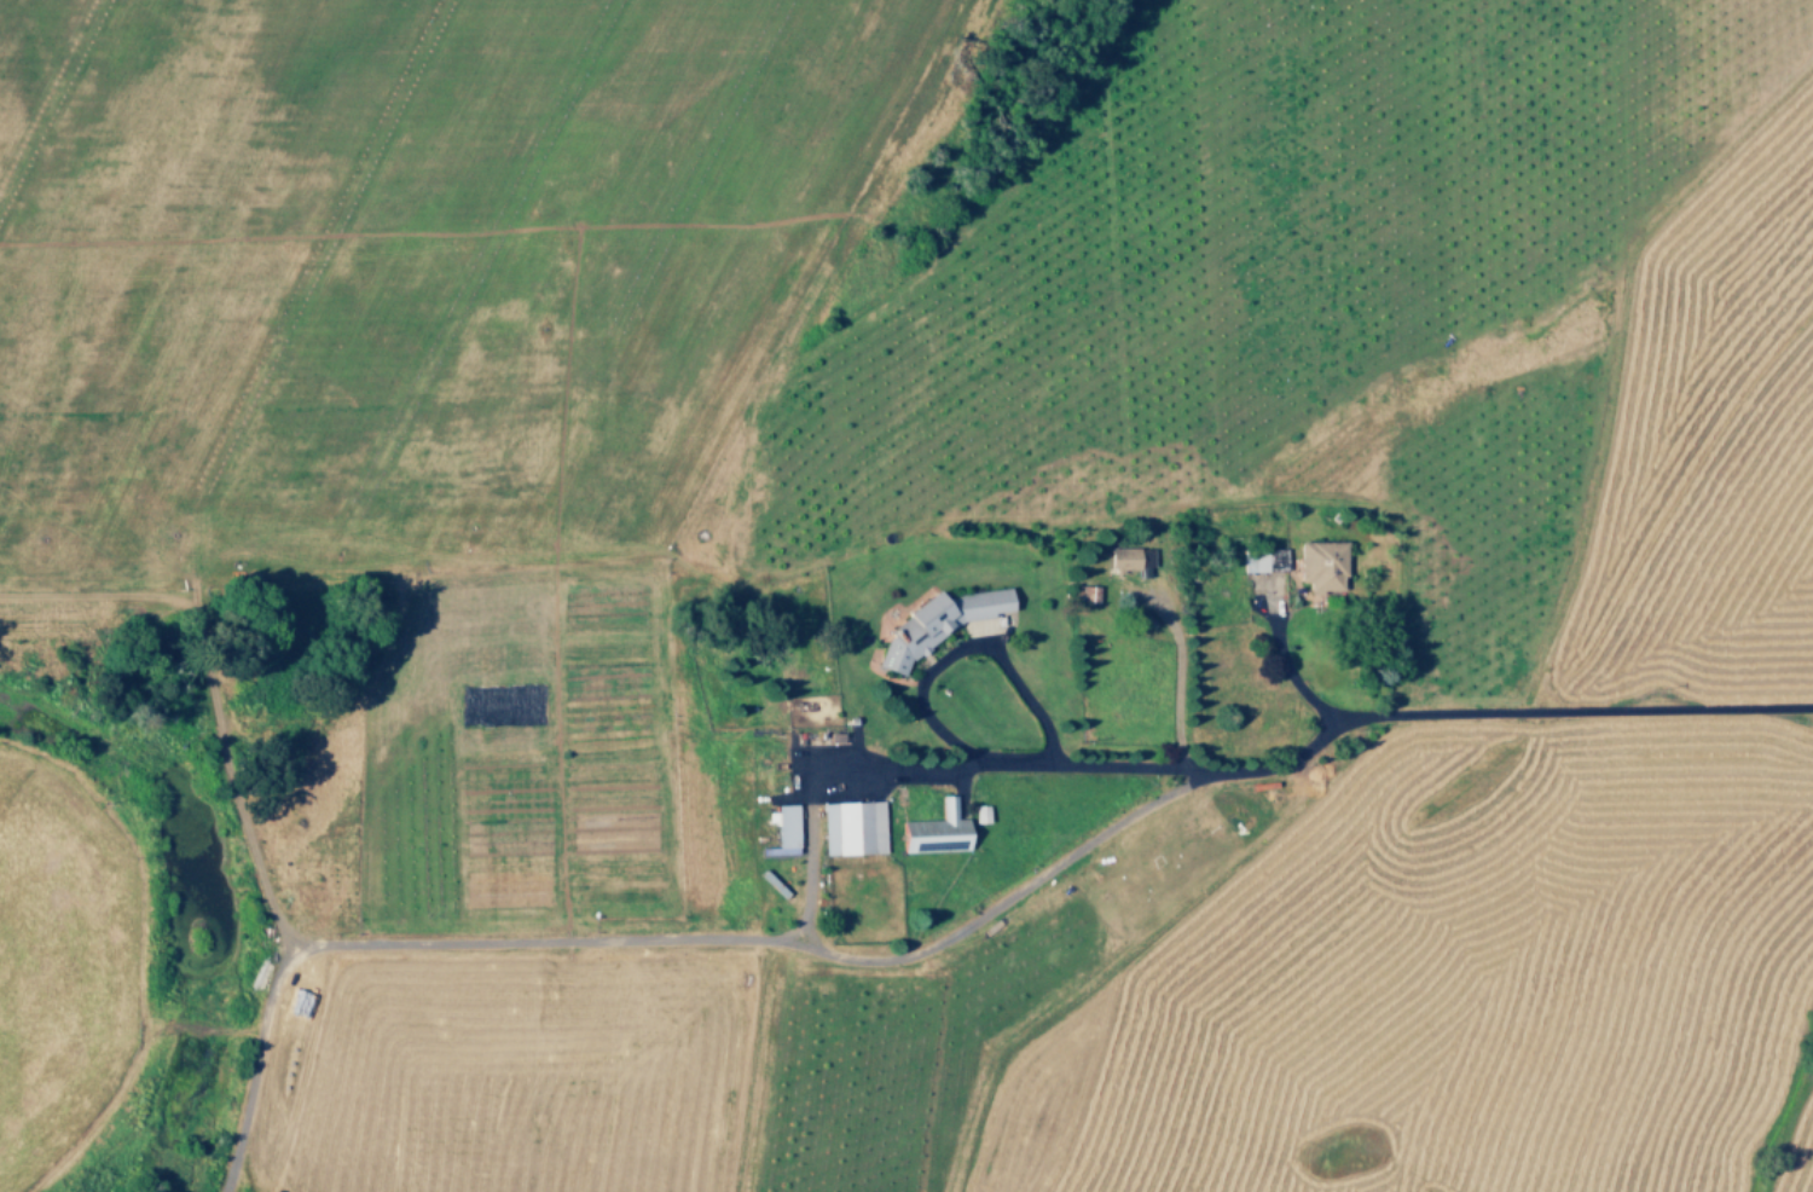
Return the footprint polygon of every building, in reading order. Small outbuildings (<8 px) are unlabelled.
[(1297,581),(1297,542),(1343,540),(1343,575),(1337,575),(1338,606),(1307,606),(1307,581),(1297,581)] [(1108,548),(1108,570),(1150,569),(1150,547),(1108,548)] [(899,675),(906,658),(956,618),(1009,608),(1006,588),(944,598),(937,589),(890,624),(874,665),(899,675)] [(967,850),(965,818),(955,818),(954,793),(940,794),(942,820),(903,822),(904,852),(967,850)] [(881,799),(884,852),(824,856),(822,803),(881,799)] [(987,822),(987,804),(973,804),(973,823),(987,822)] [(774,849),(801,848),(800,826),(796,827),(795,806),(766,807),(766,822),(773,822),(774,849)]
